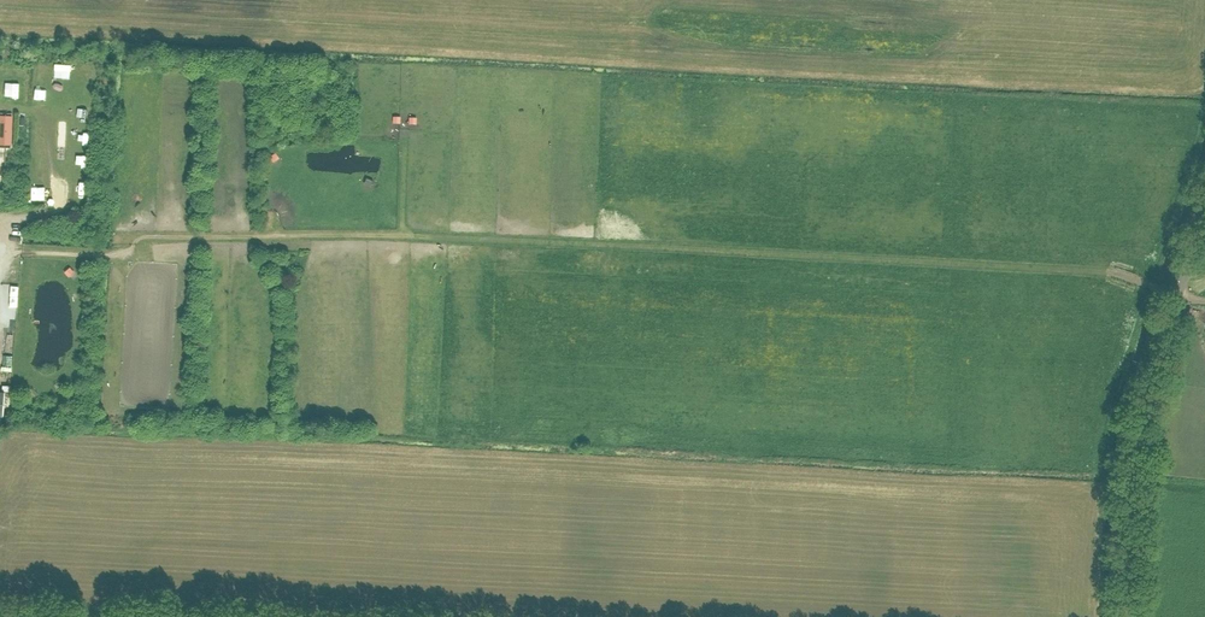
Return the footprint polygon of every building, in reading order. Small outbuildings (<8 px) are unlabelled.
[(56,58),(56,74),(72,75),(72,59),(56,58)] [(79,73),(94,76),(96,63),(81,61),(79,73)] [(11,142),(12,129),(12,113),(0,113),(0,142),(11,142)] [(31,183),(32,195),(44,193),(42,182),(31,183)]
